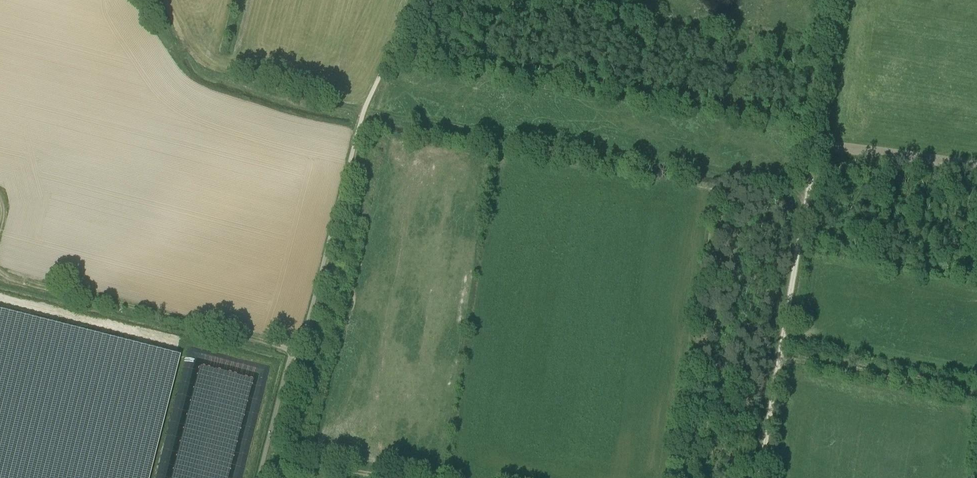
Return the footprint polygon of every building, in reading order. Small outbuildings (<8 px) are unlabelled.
[(175,369),(0,325),(0,477),(147,477),(175,369)]
